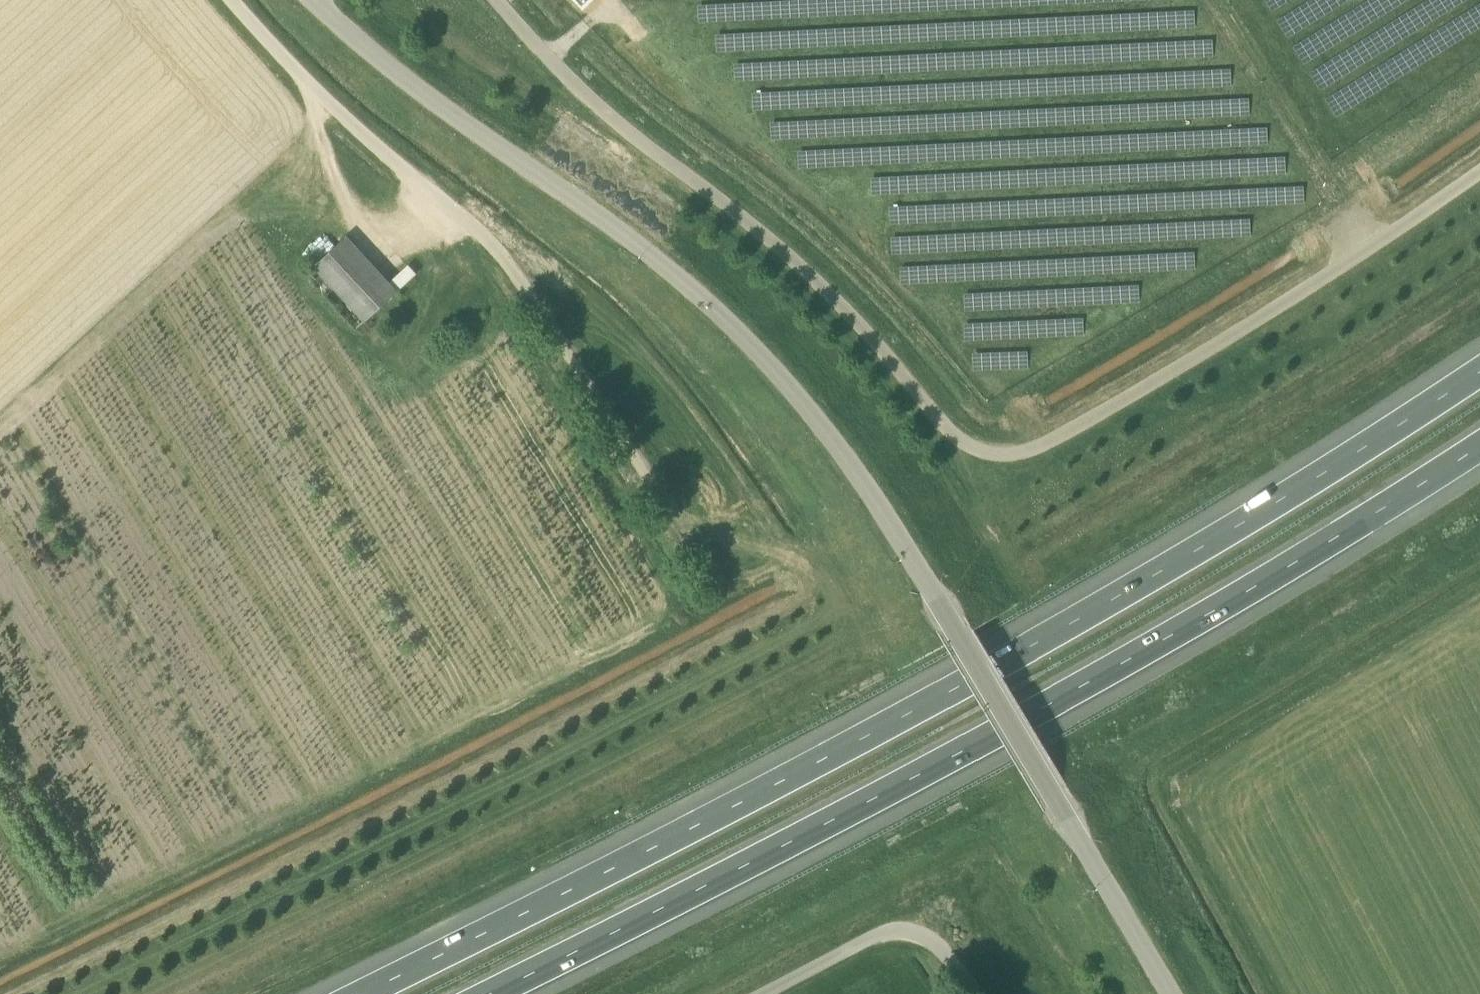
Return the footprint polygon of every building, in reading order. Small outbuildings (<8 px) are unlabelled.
[(356,329),(398,290),(397,290),(390,282),(347,235),(305,274),(356,329)] [(409,265),(390,282),(397,290),(416,272),(409,265)]
